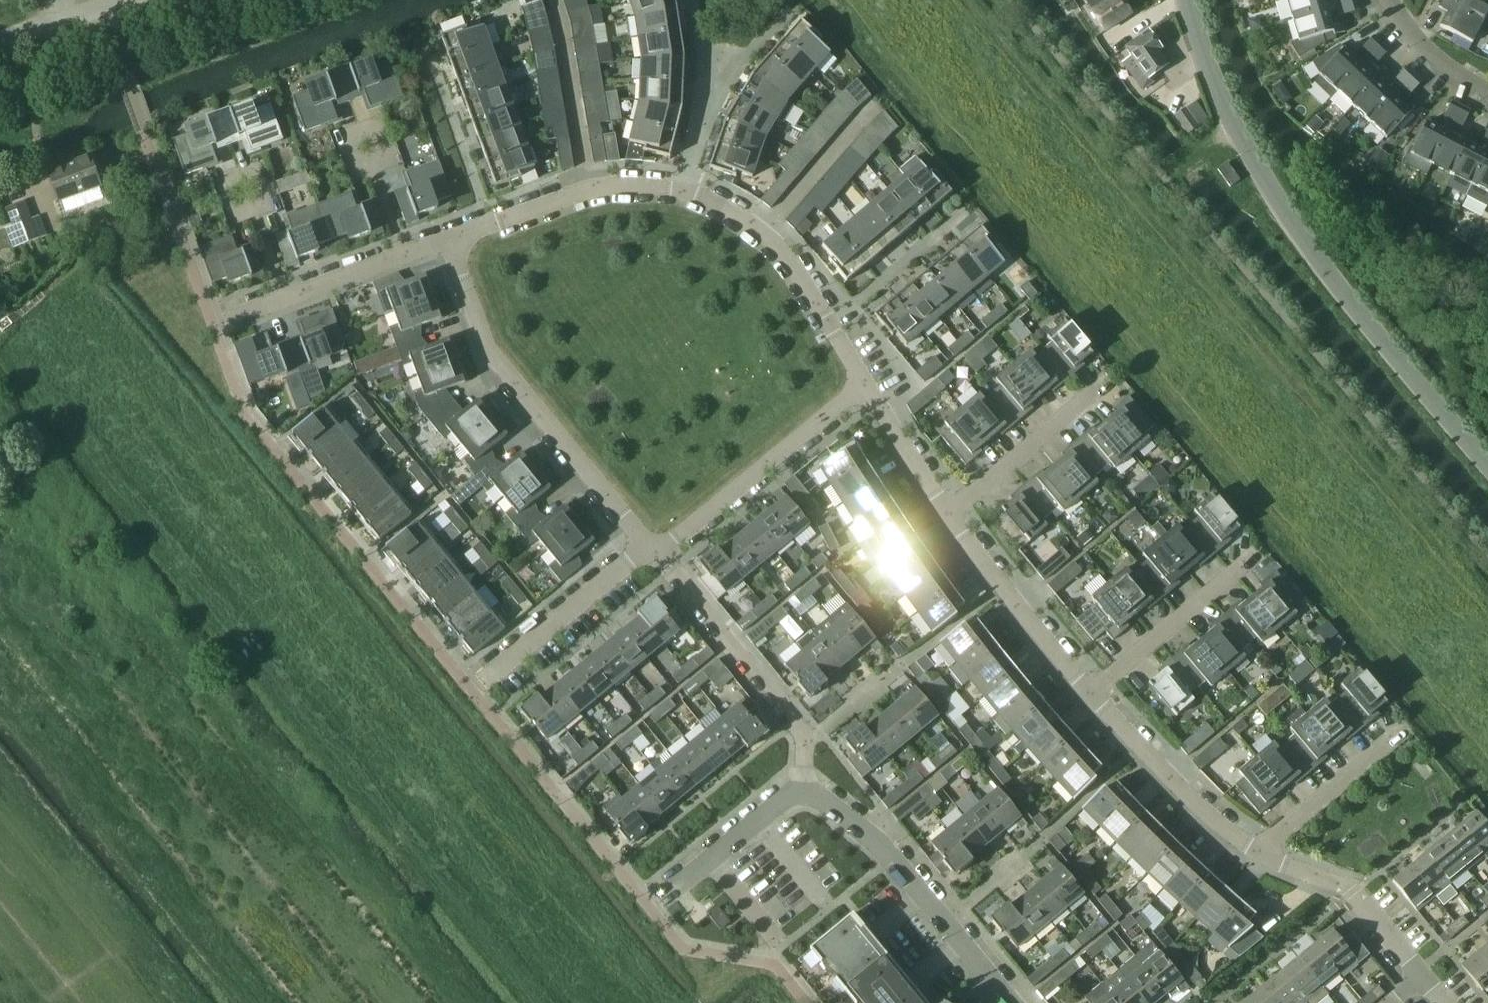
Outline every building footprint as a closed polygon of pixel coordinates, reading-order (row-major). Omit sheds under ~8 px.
[(675,0),(631,0),(637,16),(677,6),(675,0)] [(1132,14),(1122,0),(1084,0),(1086,3),(1092,12),(1092,13),(1105,32),(1132,14)] [(1325,0),(1287,0),(1293,20),(1328,9),(1329,13),(1338,10),(1337,6),(1356,1),(1356,0),(1335,0),(1336,2),(1326,5),(1325,0)] [(1452,4),(1444,0),(1443,0),(1439,7),(1448,12),(1440,27),(1454,34),(1461,38),(1472,43),(1473,44),(1483,24),(1450,8),(1452,4)] [(1452,4),(1450,8),(1483,24),(1487,14),(1487,3),(1481,0),(1454,0),(1452,4)] [(521,8),(524,16),(544,9),(541,1),(521,8)] [(1337,6),(1338,10),(1340,16),(1359,11),(1356,1),(1337,6)] [(677,6),(637,16),(640,38),(681,32),(677,6)] [(1328,9),(1293,20),(1299,40),(1291,45),(1300,58),(1325,43),(1323,35),(1334,32),(1335,35),(1345,32),(1343,24),(1333,27),(1329,13),(1328,9)] [(571,30),(593,27),(592,18),(570,22),(571,30)] [(1255,19),(1248,21),(1252,33),(1263,29),(1260,22),(1255,19)] [(801,21),(784,40),(815,68),(829,52),(817,42),(821,38),(801,21)] [(450,61),(489,47),(482,28),(469,32),(467,27),(441,37),(450,61)] [(594,35),(593,27),(571,30),(573,38),(594,35)] [(1153,83),(1150,79),(1169,66),(1159,53),(1163,50),(1158,43),(1158,40),(1155,35),(1152,34),(1150,31),(1125,48),(1131,57),(1123,63),(1142,91),(1153,83)] [(681,32),(640,38),(643,59),(685,57),(681,32)] [(1454,34),(1450,42),(1468,51),(1472,43),(1461,38),(1454,34)] [(1329,52),(1313,62),(1320,75),(1314,81),(1331,97),(1337,92),(1361,65),(1364,68),(1371,61),(1368,58),(1382,43),(1374,36),(1361,51),(1365,55),(1358,62),(1344,49),(1336,58),(1329,52)] [(784,40),(769,57),(800,84),(815,68),(784,40)] [(531,46),(533,55),(554,51),(553,43),(531,46)] [(1368,58),(1371,61),(1376,65),(1389,51),(1382,43),(1368,58)] [(496,68),(489,47),(450,61),(457,82),(496,68)] [(554,51),(533,55),(534,63),(556,59),(554,51)] [(576,61),(578,69),(599,65),(598,57),(576,61)] [(685,57),(643,59),(642,81),(684,83),(685,57)] [(769,57),(753,76),(786,100),(800,84),(769,57)] [(337,69),(349,102),(365,96),(370,109),(403,97),(390,61),(374,67),(372,62),(351,69),(349,64),(337,69)] [(1361,65),(1337,92),(1353,107),(1367,92),(1378,81),(1381,84),(1388,76),(1382,70),(1376,65),(1371,61),(1364,68),(1361,65)] [(599,65),(578,69),(579,77),(601,74),(599,65)] [(504,88),(496,68),(457,82),(465,102),(504,88)] [(1367,92),(1353,107),(1370,123),(1394,97),(1397,99),(1404,92),(1401,89),(1415,75),(1407,68),(1394,82),(1388,76),(1381,84),(1378,81),(1367,92)] [(333,108),(349,102),(337,69),(325,73),(327,78),(306,85),(308,91),(292,97),(305,133),(338,121),(333,108)] [(1401,89),(1404,92),(1409,96),(1422,82),(1415,75),(1401,89)] [(794,106),(786,100),(753,76),(739,98),(775,119),(784,124),(794,106)] [(857,80),(850,85),(864,102),(871,97),(862,86),(857,80)] [(684,83),(642,81),(641,102),(682,108),(684,83)] [(869,81),(862,86),(871,97),(878,91),(869,81)] [(1281,82),(1271,89),(1277,97),(1286,90),(1281,82)] [(539,89),(540,98),(561,94),(560,86),(539,89)] [(472,122),(511,108),(504,88),(465,102),(472,122)] [(561,94),(540,98),(541,106),(563,102),(561,94)] [(584,108),(606,104),(604,96),(583,99),(584,108)] [(1394,97),(1370,123),(1387,139),(1411,113),(1414,116),(1421,108),(1415,102),(1408,109),(1397,99),(1394,97)] [(739,98),(726,120),(764,137),(775,119),(739,98)] [(835,100),(829,107),(846,121),(851,115),(835,100)] [(1426,176),(1432,165),(1448,133),(1452,135),(1456,126),(1452,124),(1462,106),(1452,101),(1443,119),(1449,121),(1444,130),(1428,122),(1405,165),(1426,176)] [(682,108),(641,102),(636,123),(676,133),(682,108)] [(607,112),(606,104),(584,108),(585,116),(607,112)] [(217,112),(229,146),(246,140),(250,153),(283,141),(270,105),(254,111),(252,105),(231,113),(230,108),(217,112)] [(1452,124),(1456,126),(1462,128),(1471,111),(1462,106),(1452,124)] [(846,121),(829,107),(824,113),(841,127),(846,121)] [(480,143),(518,128),(511,108),(472,122),(480,143)] [(213,151),(229,146),(217,112),(205,117),(207,122),(186,129),(189,135),(172,141),(185,176),(218,164),(213,151)] [(884,112),(877,118),(891,134),(898,129),(884,112)] [(1186,135),(1196,127),(1187,114),(1176,122),(1186,135)] [(1318,117),(1309,128),(1317,135),(1326,124),(1318,117)] [(726,120),(718,144),(757,158),(764,137),(726,120)] [(670,158),(676,133),(636,123),(631,143),(645,147),(643,152),(670,158)] [(1338,125),(1333,131),(1340,136),(1345,130),(1338,125)] [(526,149),(518,128),(480,143),(487,163),(526,149)] [(569,138),(567,129),(546,133),(547,141),(569,138)] [(809,130),(804,136),(821,151),(826,144),(809,130)] [(1464,141),(1452,135),(1448,133),(1432,165),(1452,175),(1468,143),(1472,145),(1477,136),(1469,132),(1464,141)] [(407,136),(396,139),(400,150),(406,148),(409,142),(407,136)] [(821,151),(804,136),(799,142),(815,157),(821,151)] [(602,138),(589,140),(593,164),(606,162),(602,138)] [(848,149),(865,163),(870,157),(854,143),(848,149)] [(1472,145),(1468,143),(1452,175),(1446,186),(1467,196),(1487,155),(1487,145),(1484,151),(1472,145)] [(557,146),(562,172),(574,168),(570,144),(557,146)] [(750,177),(757,158),(718,144),(710,169),(735,177),(736,173),(750,177)] [(1378,148),(1373,154),(1386,163),(1390,156),(1378,148)] [(538,181),(526,149),(487,163),(496,187),(521,178),(523,186),(538,181)] [(860,170),(865,163),(848,149),(843,155),(860,170)] [(1467,196),(1487,207),(1487,206),(1487,155),(1467,196)] [(59,201),(100,186),(90,157),(48,173),(59,201)] [(899,171),(906,179),(932,210),(952,193),(935,173),(931,176),(915,157),(899,171)] [(784,160),(778,166),(795,180),(800,174),(784,160)] [(394,192),(406,226),(419,221),(417,216),(437,209),(435,203),(452,197),(439,162),(406,173),(410,186),(394,192)] [(1240,181),(1227,164),(1218,171),(1230,188),(1240,181)] [(820,182),(836,197),(842,190),(825,176),(820,182)] [(280,195),(290,191),(286,179),(276,183),(280,195)] [(889,193),(916,224),(932,210),(906,179),(889,193)] [(777,182),(760,201),(770,209),(786,190),(777,182)] [(831,203),(836,197),(820,182),(815,188),(831,203)] [(351,193),(319,205),(332,241),(347,235),(349,241),(370,233),(372,238),(384,234),(372,200),(355,206),(351,193)] [(916,224),(889,193),(873,206),(899,238),(916,224)] [(7,212),(13,227),(4,231),(12,250),(51,233),(42,214),(33,218),(27,203),(7,212)] [(802,203),(786,222),(795,231),(811,212),(802,203)] [(332,241),(319,205),(286,217),(291,230),(275,236),(287,269),(299,265),(298,260),(318,252),(316,246),(332,241)] [(899,238),(873,206),(856,220),(883,252),(899,238)] [(187,216),(192,230),(203,226),(198,212),(187,216)] [(883,252),(856,220),(840,234),(866,266),(883,252)] [(961,244),(987,275),(1003,262),(994,251),(998,247),(981,227),(961,244)] [(846,282),(866,266),(840,234),(824,248),(833,259),(829,262),(846,282)] [(252,282),(265,277),(253,244),(236,249),(232,237),(199,249),(212,284),(228,278),(230,284),(250,277),(252,282)] [(987,275),(961,244),(944,258),(971,289),(987,275)] [(971,289),(944,258),(928,271),(954,303),(971,289)] [(954,303),(928,271),(911,285),(938,317),(954,303)] [(389,299),(393,312),(433,298),(426,276),(399,286),(395,275),(373,283),(380,302),(389,299)] [(1038,295),(1027,283),(1019,289),(1030,302),(1038,295)] [(938,317),(911,285),(894,299),(921,331),(938,317)] [(389,329),(396,348),(419,339),(415,329),(441,319),(433,298),(393,312),(398,325),(389,329)] [(905,344),(921,331),(894,299),(875,316),(892,336),(895,333),(905,344)] [(1001,305),(991,313),(997,321),(1007,312),(1001,305)] [(304,335),(288,341),(300,375),(312,370),(310,365),(330,358),(328,352),(345,346),(332,311),(299,323),(304,335)] [(997,321),(991,313),(980,322),(987,330),(997,321)] [(1044,350),(1069,379),(1085,366),(1082,363),(1092,354),(1065,322),(1047,337),(1052,343),(1044,350)] [(968,332),(958,341),(964,349),(974,340),(968,332)] [(300,375),(288,341),(271,347),(267,334),(234,346),(247,382),(263,376),(265,381),(286,374),(287,379),(300,375)] [(419,339),(396,348),(403,367),(412,363),(417,377),(457,362),(449,340),(422,350),(419,339)] [(964,349),(958,341),(947,350),(954,357),(964,349)] [(973,350),(963,357),(977,373),(986,366),(982,361),(973,350)] [(1053,393),(1069,379),(1044,350),(1036,357),(1031,351),(1013,365),(1040,398),(1050,389),(1053,393)] [(934,357),(915,373),(924,383),(942,367),(934,357)] [(365,360),(353,364),(358,377),(370,373),(365,360)] [(457,362),(417,377),(421,390),(413,393),(418,409),(425,418),(443,407),(438,393),(464,383),(457,362)] [(992,393),(1018,423),(1033,409),(1031,406),(1040,398),(1013,365),(996,380),(1001,386),(992,393)] [(947,371),(937,379),(944,387),(954,379),(947,371)] [(937,379),(918,395),(926,405),(946,389),(944,387),(937,379)] [(351,386),(343,392),(347,397),(355,390),(351,386)] [(358,410),(366,404),(358,393),(350,400),(358,410)] [(1002,436),(1018,423),(992,393),(984,400),(979,394),(962,409),(989,441),(999,432),(1002,436)] [(1115,414),(1105,423),(1133,455),(1150,440),(1145,434),(1154,427),(1129,397),(1112,411),(1115,414)] [(451,434),(460,445),(493,418),(478,400),(457,418),(446,406),(443,407),(425,418),(444,440),(451,434)] [(375,414),(366,404),(358,410),(359,411),(367,421),(375,414)] [(292,434),(307,452),(338,427),(323,409),(292,434)] [(989,441),(962,409),(944,423),(949,429),(941,437),(966,466),(982,453),(979,449),(989,441)] [(493,418),(460,445),(469,456),(461,462),(474,477),(493,462),(486,453),(507,436),(493,418)] [(1133,455),(1105,423),(1096,431),(1093,427),(1077,441),(1102,470),(1110,464),(1115,470),(1133,455)] [(413,438),(413,431),(408,425),(399,433),(407,443),(413,438)] [(321,470),(353,444),(338,427),(307,452),(321,470)] [(387,446),(395,439),(387,429),(379,435),(387,446)] [(404,449),(395,439),(387,446),(396,456),(404,449)] [(821,467),(832,485),(867,463),(853,441),(831,455),(833,459),(821,467)] [(1094,477),(1102,470),(1077,441),(1061,454),(1064,458),(1054,466),(1081,498),(1099,483),(1094,477)] [(336,488),(367,462),(353,444),(321,470),(336,488)] [(500,471),(493,462),(474,477),(487,493),(494,487),(503,498),(536,471),(522,453),(500,471)] [(350,505),(382,480),(367,462),(336,488),(350,505)] [(832,485),(844,503),(879,481),(867,463),(832,485)] [(416,481),(424,475),(416,464),(408,470),(416,481)] [(1149,474),(1150,476),(1159,487),(1164,482),(1170,478),(1171,477),(1160,464),(1149,474)] [(1025,484),(1050,514),(1059,507),(1064,513),(1081,498),(1054,466),(1044,474),(1041,471),(1025,484)] [(536,471),(503,498),(512,509),(505,515),(518,530),(536,515),(529,506),(551,489),(536,471)] [(432,485),(424,475),(416,481),(425,491),(432,485)] [(1159,487),(1150,476),(1133,490),(1142,501),(1159,487)] [(476,492),(482,487),(474,477),(468,482),(476,492)] [(801,506),(809,499),(811,498),(794,477),(784,485),(801,506)] [(1174,482),(1170,478),(1164,482),(1159,487),(1168,497),(1174,492),(1169,487),(1174,482)] [(382,480),(350,505),(365,523),(396,497),(382,480)] [(844,503),(856,522),(890,499),(879,481),(844,503)] [(1042,521),(1050,514),(1025,484),(1009,497),(1012,501),(1002,510),(1029,542),(1047,527),(1042,521)] [(769,512),(792,539),(809,525),(780,489),(779,490),(780,491),(775,495),(780,502),(769,512)] [(1199,517),(1191,524),(1216,554),(1232,541),(1229,537),(1239,528),(1212,496),(1194,511),(1199,517)] [(396,497),(365,523),(380,541),(411,516),(396,497)] [(818,510),(809,499),(801,506),(810,516),(818,510)] [(902,517),(890,499),(856,522),(868,540),(902,517)] [(536,515),(518,530),(530,546),(538,540),(546,551),(580,524),(565,506),(543,524),(536,515)] [(452,525),(459,518),(451,508),(443,514),(452,525)] [(1110,525),(1117,518),(1111,511),(1103,517),(1110,525)] [(1136,511),(1129,516),(1139,528),(1145,523),(1136,511)] [(753,525),(775,553),(792,539),(769,512),(753,525)] [(914,535),(902,517),(868,540),(880,558),(914,535)] [(468,529),(459,518),(452,525),(460,535),(468,529)] [(386,548),(400,566),(432,541),(417,523),(386,548)] [(580,524),(546,551),(555,562),(548,568),(561,583),(580,568),(572,559),(594,541),(580,524)] [(824,541),(833,536),(827,524),(818,529),(824,541)] [(1216,554),(1191,524),(1183,531),(1178,525),(1160,540),(1187,572),(1197,564),(1200,567),(1216,554)] [(736,539),(759,567),(775,553),(753,525),(736,539)] [(1078,539),(1085,546),(1094,538),(1087,531),(1078,539)] [(927,553),(914,535),(880,558),(893,576),(927,553)] [(839,548),(833,536),(824,541),(830,553),(839,548)] [(759,567),(736,539),(720,552),(719,553),(742,580),(759,567)] [(1148,561),(1139,568),(1164,597),(1180,584),(1177,580),(1187,572),(1160,540),(1143,555),(1148,561)] [(415,584),(446,558),(432,541),(400,566),(415,584)] [(481,560),(488,553),(480,543),(472,550),(481,560)] [(719,553),(720,552),(717,549),(698,564),(710,578),(712,577),(726,594),(742,580),(719,553)] [(1062,549),(1050,559),(1058,568),(1070,558),(1062,549)] [(472,550),(463,557),(472,567),(481,560),(472,550)] [(497,564),(488,553),(481,560),(489,570),(497,564)] [(939,571),(927,553),(893,576),(906,595),(939,571)] [(811,562),(818,570),(828,562),(822,554),(811,562)] [(429,602),(461,576),(446,558),(415,584),(429,602)] [(1074,563),(1062,573),(1070,582),(1082,572),(1074,563)] [(805,568),(794,576),(801,584),(811,576),(805,568)] [(1164,597),(1139,568),(1131,574),(1126,568),(1109,583),(1136,615),(1146,607),(1149,611),(1164,597)] [(840,587),(848,581),(839,571),(832,577),(840,587)] [(952,588),(939,571),(906,595),(919,612),(952,588)] [(1262,589),(1252,597),(1280,629),(1297,614),(1292,608),(1301,601),(1276,571),(1259,585),(1262,589)] [(444,619),(475,594),(461,576),(429,602),(444,619)] [(801,584),(794,576),(784,585),(791,593),(801,584)] [(510,595),(517,589),(509,578),(501,585),(510,595)] [(815,580),(805,589),(811,597),(821,588),(815,580)] [(856,591),(848,581),(840,587),(849,598),(856,591)] [(1136,615),(1109,583),(1091,598),(1096,604),(1076,621),(1093,642),(1105,632),(1112,641),(1129,627),(1126,624),(1136,615)] [(964,604),(952,588),(919,612),(934,633),(957,616),(954,612),(964,604)] [(526,599),(517,589),(510,595),(518,606),(526,599)] [(811,597),(805,589),(794,597),(801,605),(811,597)] [(752,592),(746,597),(753,605),(759,601),(752,592)] [(475,594),(444,619),(458,637),(490,612),(475,594)] [(762,603),(769,610),(778,603),(771,595),(762,603)] [(1280,629),(1252,597),(1242,605),(1240,602),(1224,615),(1249,645),(1257,638),(1262,644),(1280,629)] [(637,615),(640,618),(640,617),(663,645),(680,632),(665,614),(667,613),(656,599),(637,615)] [(757,620),(769,610),(762,603),(751,612),(757,620)] [(846,604),(829,618),(858,654),(869,645),(875,651),(881,646),(846,604)] [(869,622),(876,616),(868,605),(860,612),(869,622)] [(782,608),(772,615),(779,623),(788,615),(782,608)] [(490,612),(458,637),(473,655),(505,630),(490,612)] [(772,615),(746,637),(752,645),(779,623),(772,615)] [(1249,645),(1224,615),(1208,628),(1211,632),(1201,640),(1228,672),(1246,658),(1241,652),(1249,645)] [(885,626),(876,616),(869,622),(877,632),(885,626)] [(640,617),(640,618),(624,631),(646,659),(663,645),(640,617)] [(829,618),(812,632),(841,667),(858,654),(829,618)] [(941,642),(957,663),(990,637),(977,621),(967,629),(964,625),(941,642)] [(646,659),(624,631),(607,645),(630,672),(646,659)] [(795,645),(802,653),(824,681),(825,681),(841,667),(812,632),(795,645)] [(957,663),(971,680),(1003,654),(990,637),(957,663)] [(1228,672),(1201,640),(1191,649),(1188,645),(1172,658),(1197,688),(1206,681),(1211,687),(1222,678),(1228,672)] [(898,642),(890,648),(899,659),(907,653),(898,642)] [(630,672),(607,645),(590,658),(613,686),(630,672)] [(1298,651),(1306,660),(1313,654),(1306,645),(1298,651)] [(708,647),(681,669),(687,677),(714,655),(708,647)] [(828,684),(825,681),(824,681),(802,653),(785,667),(799,684),(797,685),(809,699),(828,684)] [(971,680),(985,697),(1017,671),(1003,654),(971,680)] [(1309,660),(1316,669),(1324,662),(1317,654),(1309,660)] [(613,686),(590,658),(573,672),(596,700),(613,686)] [(1197,688),(1172,658),(1156,672),(1159,675),(1149,684),(1176,716),(1194,701),(1189,695),(1197,688)] [(691,682),(698,689),(725,667),(718,659),(691,682)] [(1268,668),(1275,676),(1282,671),(1275,662),(1268,668)] [(1307,662),(1299,668),(1306,677),(1314,671),(1307,662)] [(915,663),(907,669),(917,680),(924,674),(915,663)] [(687,677),(681,669),(672,677),(678,685),(687,677)] [(1346,692),(1338,698),(1363,728),(1379,715),(1376,711),(1387,703),(1359,670),(1341,686),(1346,692)] [(999,714),(1031,688),(1017,671),(985,697),(999,714)] [(596,700),(573,672),(557,686),(580,713),(596,700)] [(1228,672),(1222,678),(1226,682),(1232,677),(1228,672)] [(909,694),(898,703),(921,731),(938,717),(909,680),(908,681),(909,682),(903,687),(909,694)] [(689,697),(698,689),(691,682),(682,689),(689,697)] [(1258,692),(1250,683),(1243,689),(1251,698),(1258,692)] [(540,699),(563,727),(580,713),(557,686),(540,699)] [(649,696),(655,703),(666,695),(659,687),(649,696)] [(1013,731),(1045,704),(1031,688),(999,714),(1013,731)] [(938,707),(946,700),(937,690),(930,696),(938,707)] [(643,691),(634,698),(639,704),(648,697),(643,691)] [(540,699),(538,696),(519,711),(530,725),(532,723),(546,741),(563,727),(540,699)] [(645,712),(655,703),(649,696),(648,697),(639,704),(645,712)] [(1277,707),(1269,697),(1259,706),(1267,716),(1277,707)] [(1363,728),(1338,698),(1330,705),(1325,699),(1307,714),(1334,746),(1344,738),(1347,742),(1363,728)] [(659,708),(666,716),(676,707),(669,700),(659,708)] [(954,711),(946,700),(938,707),(947,717),(954,711)] [(921,731),(898,703),(881,717),(904,744),(921,731)] [(1028,748),(1059,720),(1045,704),(1013,731),(1022,741),(1013,749),(1018,755),(1027,747),(1028,748)] [(746,746),(745,746),(747,749),(766,734),(755,720),(753,722),(739,705),(723,718),(746,746)] [(655,724),(666,716),(659,708),(649,717),(655,724)] [(1334,746),(1307,714),(1290,729),(1295,735),(1287,742),(1312,772),(1328,758),(1325,755),(1334,746)] [(616,723),(622,731),(632,722),(626,715),(616,723)] [(904,744),(881,717),(865,730),(887,758),(904,744)] [(706,732),(729,760),(745,746),(746,746),(723,718),(706,732)] [(1249,726),(1243,719),(1234,727),(1240,734),(1249,726)] [(1043,764),(1073,736),(1059,720),(1028,748),(1043,764)] [(612,739),(622,731),(616,723),(605,732),(612,739)] [(1207,724),(1195,734),(1203,744),(1215,733),(1207,724)] [(967,741),(974,735),(966,725),(958,731),(967,741)] [(626,736),(632,743),(642,735),(636,727),(626,736)] [(865,730),(863,727),(844,742),(855,756),(848,762),(862,779),(871,771),(887,758),(865,730)] [(729,760),(706,732),(689,745),(712,773),(729,760)] [(983,745),(974,735),(967,741),(975,752),(983,745)] [(622,752),(632,743),(626,736),(615,744),(622,752)] [(1057,780),(1088,752),(1073,736),(1043,764),(1057,780)] [(586,739),(578,745),(582,750),(583,750),(590,744),(586,739)] [(1219,739),(1207,749),(1215,759),(1227,748),(1219,739)] [(590,744),(583,750),(590,757),(599,750),(592,742),(590,744)] [(1274,743),(1256,757),(1283,790),(1293,781),(1296,785),(1312,772),(1287,742),(1279,749),(1274,743)] [(572,759),(582,751),(576,743),(565,751),(572,759)] [(712,773),(689,745),(673,759),(695,787),(712,773)] [(950,745),(940,754),(946,762),(957,753),(950,745)] [(609,749),(603,754),(609,762),(615,769),(621,763),(609,749)] [(590,757),(583,750),(582,750),(582,751),(572,759),(578,767),(590,757)] [(1102,767),(1088,752),(1057,780),(1075,800),(1096,780),(1092,776),(1102,767)] [(594,762),(600,770),(607,778),(616,771),(615,769),(609,762),(603,754),(594,762)] [(946,762),(940,754),(930,762),(936,770),(946,762)] [(1283,790),(1256,757),(1238,772),(1243,778),(1235,786),(1260,815),(1276,802),(1273,798),(1283,790)] [(960,758),(950,766),(956,774),(967,766),(960,758)] [(695,787),(673,759),(662,767),(656,760),(650,765),(656,773),(679,801),(695,787)] [(995,776),(1003,770),(994,759),(986,766),(995,776)] [(588,779),(600,770),(594,762),(582,772),(588,779)] [(956,774),(950,766),(940,775),(946,782),(947,782),(954,776),(956,774)] [(1011,780),(1003,770),(995,776),(1003,786),(1011,780)] [(639,786),(662,814),(679,801),(656,773),(639,786)] [(917,773),(906,782),(912,789),(923,780),(917,773)] [(912,789),(906,782),(895,791),(901,798),(912,789)] [(1083,808),(1101,827),(1131,798),(1117,783),(1108,792),(1104,788),(1083,808)] [(916,794),(922,802),(933,793),(927,785),(916,794)] [(662,814),(639,786),(623,800),(645,828),(646,827),(662,814)] [(998,789),(981,803),(1003,831),(1014,822),(1020,830),(1026,825),(1027,826),(1028,826),(998,789)] [(1022,793),(1014,800),(1023,811),(1031,804),(1022,793)] [(898,822),(922,802),(916,794),(891,814),(898,822)] [(648,830),(646,827),(645,828),(623,800),(619,795),(602,809),(620,831),(618,832),(630,846),(648,830)] [(887,797),(881,802),(887,810),(893,805),(887,797)] [(1117,842),(1146,813),(1131,798),(1101,827),(1117,842)] [(1003,831),(981,803),(964,817),(987,845),(1003,831)] [(1132,858),(1161,828),(1146,813),(1117,842),(1132,858)] [(1484,856),(1487,861),(1487,826),(1477,813),(1460,827),(1484,856)] [(1039,814),(1031,821),(1041,832),(1048,825),(1039,814)] [(987,845),(964,817),(947,831),(970,859),(971,858),(987,845)] [(1460,827),(1443,840),(1467,870),(1484,856),(1460,827)] [(1148,873),(1177,844),(1161,828),(1132,858),(1148,873)] [(931,844),(939,854),(929,862),(941,875),(948,869),(954,877),(973,861),(971,858),(970,859),(947,831),(931,844)] [(1049,842),(1058,853),(1066,847),(1056,835),(1049,842)] [(1451,884),(1467,870),(1443,840),(1426,854),(1451,884)] [(1164,888),(1193,858),(1177,844),(1148,873),(1164,888)] [(1426,854),(1410,868),(1434,898),(1451,884),(1426,854)] [(1085,856),(1078,862),(1086,871),(1093,866),(1085,856)] [(1044,880),(1066,908),(1084,894),(1054,858),(1053,859),(1054,860),(1048,864),(1054,872),(1044,880)] [(1180,904),(1208,873),(1193,858),(1164,888),(1180,904)] [(1079,879),(1087,872),(1086,871),(1078,862),(1071,868),(1079,879)] [(1434,898),(1410,868),(1392,882),(1417,912),(1434,898)] [(1095,883),(1087,872),(1079,879),(1087,889),(1095,883)] [(1197,918),(1224,888),(1208,873),(1180,904),(1197,918)] [(1044,880),(1027,894),(1050,922),(1066,908),(1044,880)] [(1213,933),(1240,902),(1224,888),(1197,918),(1213,933)] [(1027,894),(1011,907),(1010,908),(1033,936),(1050,922),(1027,894)] [(1098,901),(1106,912),(1114,905),(1105,895),(1098,901)] [(1240,902),(1213,933),(1240,956),(1263,938),(1253,929),(1252,928),(1248,925),(1256,915),(1240,902)] [(1010,908),(1011,907),(1008,904),(989,920),(1001,933),(1003,932),(1017,949),(1033,936),(1010,908)] [(1114,905),(1106,912),(1115,922),(1122,916),(1114,905)] [(1150,906),(1141,914),(1142,915),(1151,926),(1149,928),(1153,932),(1165,920),(1150,906)] [(718,908),(708,916),(721,930),(730,923),(718,908)] [(853,915),(810,950),(854,1002),(925,1002),(853,915)] [(1134,921),(1136,924),(1143,932),(1149,928),(1151,926),(1142,915),(1134,921)] [(1125,933),(1136,924),(1134,921),(1130,916),(1119,925),(1125,933)] [(1462,916),(1454,923),(1461,930),(1468,924),(1462,916)] [(1085,931),(1092,939),(1102,931),(1096,923),(1085,931)] [(1461,930),(1454,923),(1447,929),(1453,936),(1461,930)] [(1081,948),(1092,939),(1085,931),(1075,940),(1081,948)] [(1352,933),(1341,942),(1332,931),(1315,945),(1340,975),(1356,961),(1358,964),(1369,955),(1352,933)] [(1157,940),(1166,950),(1174,944),(1165,934),(1157,940)] [(1106,935),(1096,944),(1102,951),(1112,943),(1106,935)] [(1134,957),(1166,995),(1176,986),(1182,993),(1188,989),(1189,990),(1190,989),(1152,943),(1134,957)] [(1102,951),(1096,944),(1085,952),(1092,960),(1102,951)] [(1174,944),(1166,950),(1174,961),(1182,954),(1174,944)] [(1478,952),(1487,964),(1487,944),(1478,952)] [(1299,959),(1323,988),(1340,975),(1315,945),(1299,959)] [(1062,950),(1051,959),(1058,967),(1069,958),(1062,950)] [(1487,987),(1487,964),(1478,952),(1461,966),(1482,992),(1487,987)] [(1134,957),(1118,971),(1126,981),(1144,1002),(1156,1002),(1166,995),(1134,957)] [(1058,967),(1051,959),(1040,968),(1047,976),(1058,967)] [(1323,988),(1299,959),(1282,972),(1306,1002),(1307,1002),(1320,1002),(1329,996),(1323,988)] [(1188,962),(1180,968),(1194,984),(1201,978),(1188,962)] [(1073,963),(1062,971),(1068,979),(1079,970),(1073,963)] [(1068,979),(1062,971),(1051,981),(1057,988),(1068,979)] [(1126,981),(1118,971),(1101,984),(1116,1002),(1144,1002),(1126,981)] [(1279,1002),(1305,1002),(1306,1002),(1282,972),(1265,986),(1279,1002)] [(1088,1002),(1116,1002),(1101,984),(1084,998),(1088,1002)] [(1265,986),(1248,1000),(1251,1002),(1279,1002),(1265,986)] [(1370,993),(1377,1001),(1384,994),(1378,986),(1370,993)]
